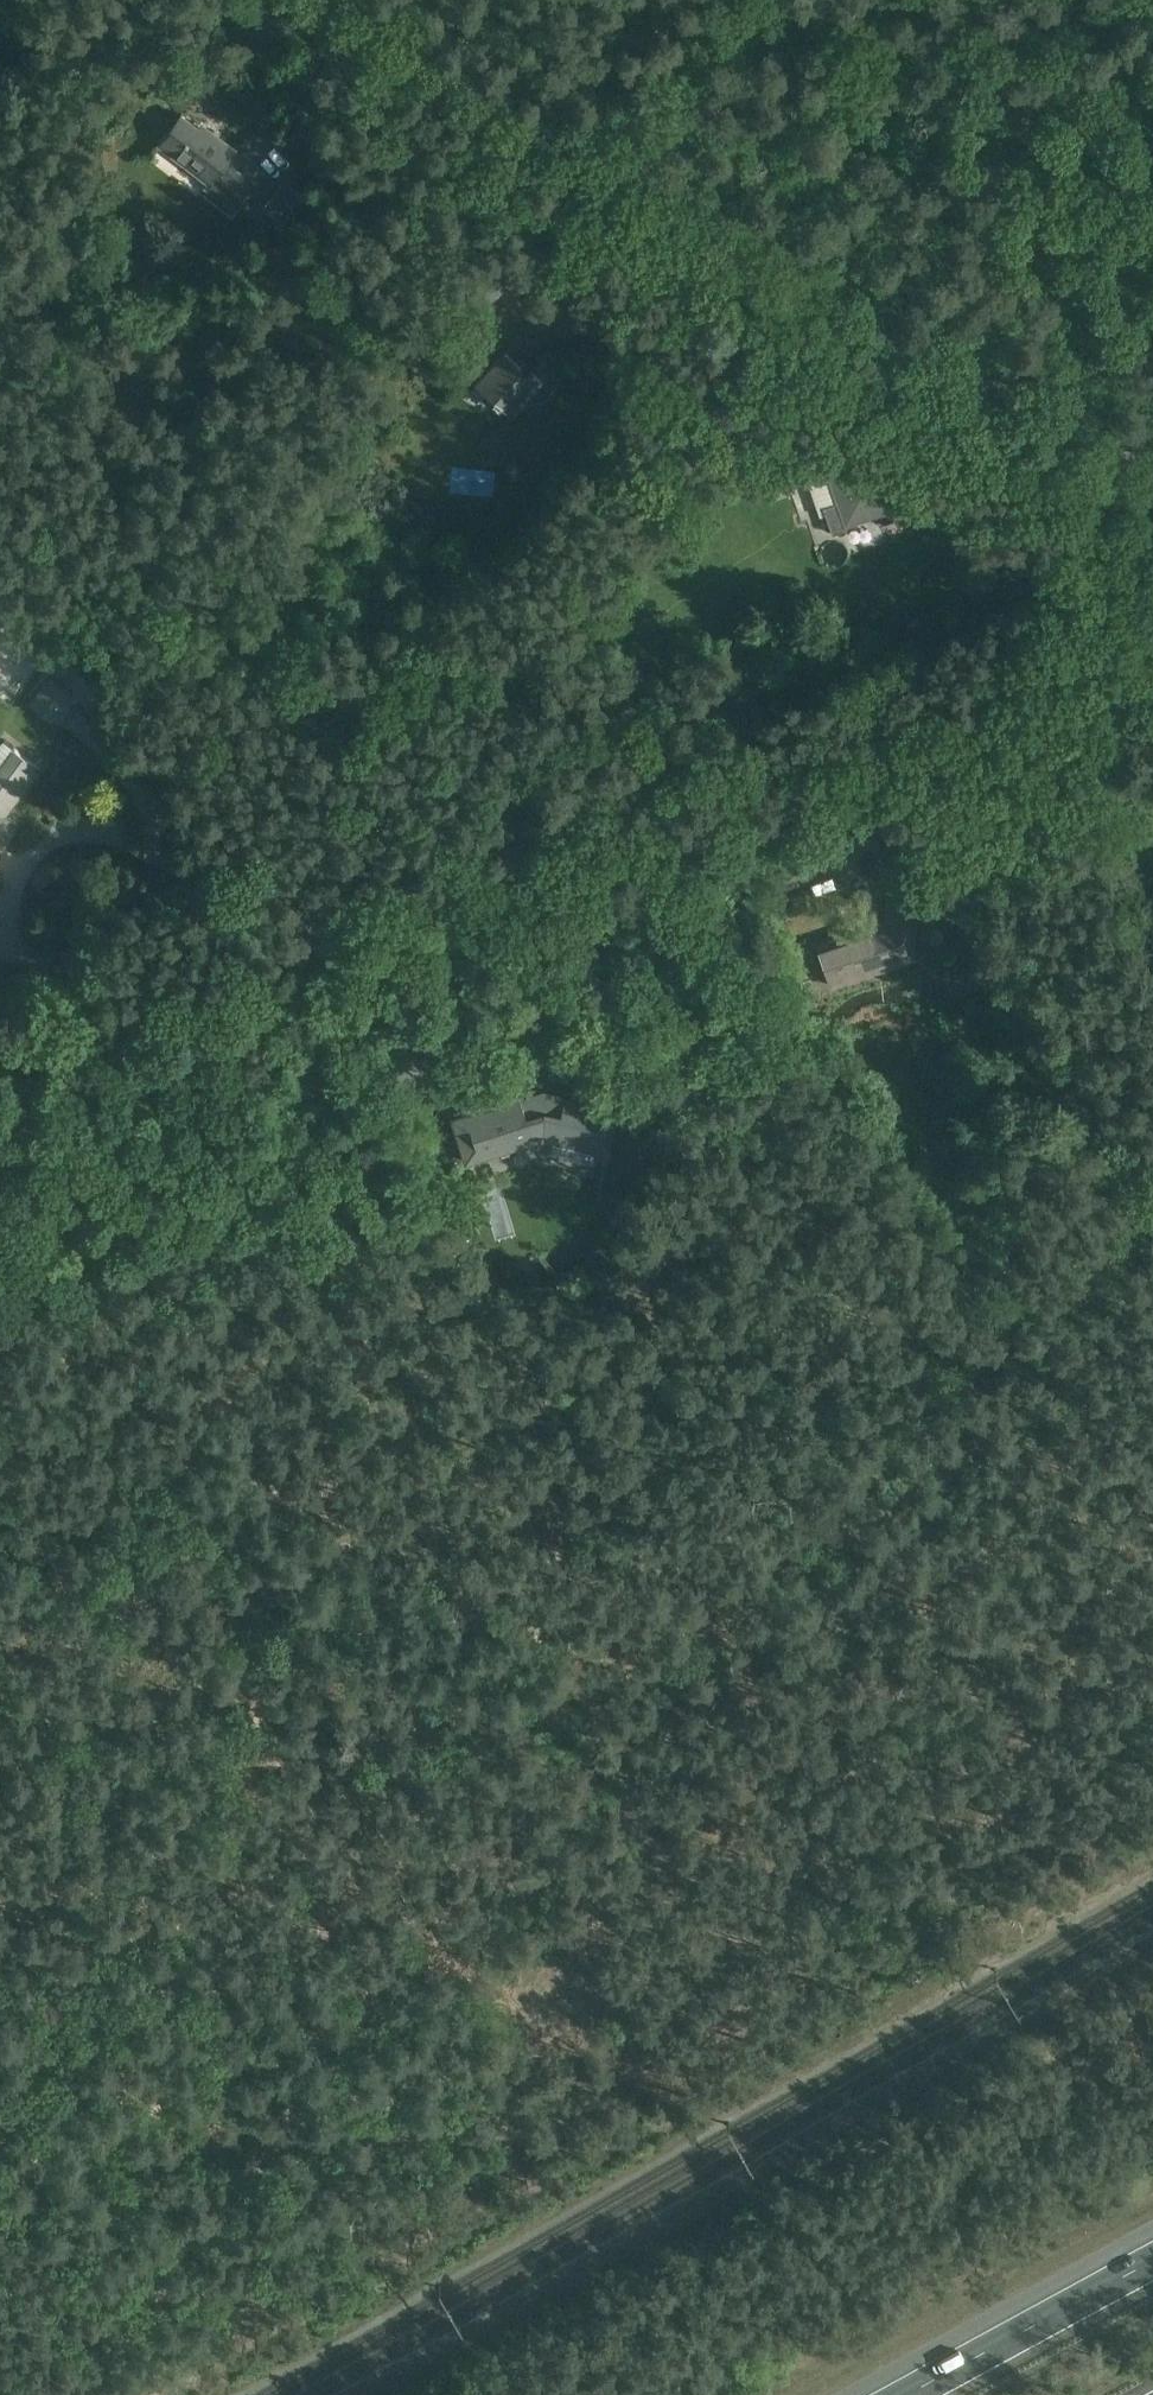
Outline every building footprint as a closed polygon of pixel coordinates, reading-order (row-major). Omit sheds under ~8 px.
[(182,114),(160,142),(210,181),(206,186),(222,198),(241,172),(226,160),(235,149),(211,131),(208,134),(182,114)] [(486,308),(511,279),(482,253),(456,281),(486,308)] [(560,379),(572,365),(552,348),(531,373),(506,351),(477,385),(511,414),(520,403),(539,419),(567,385),(560,379)] [(807,442),(767,456),(779,492),(820,478),(807,442)] [(899,500),(893,501),(880,462),(846,473),(845,468),(828,474),(839,504),(825,509),(835,535),(849,530),(848,528),(878,517),(881,526),(905,518),(899,500)] [(53,720),(73,692),(49,675),(29,703),(53,720)] [(19,824),(6,814),(37,771),(40,768),(16,749),(13,753),(0,770),(0,849),(19,824)] [(869,927),(819,944),(833,986),(875,971),(872,960),(885,955),(913,958),(921,887),(891,884),(887,926),(870,931),(869,927)] [(542,1092),(453,1119),(466,1161),(544,1137),(606,1153),(616,1110),(542,1092)]
